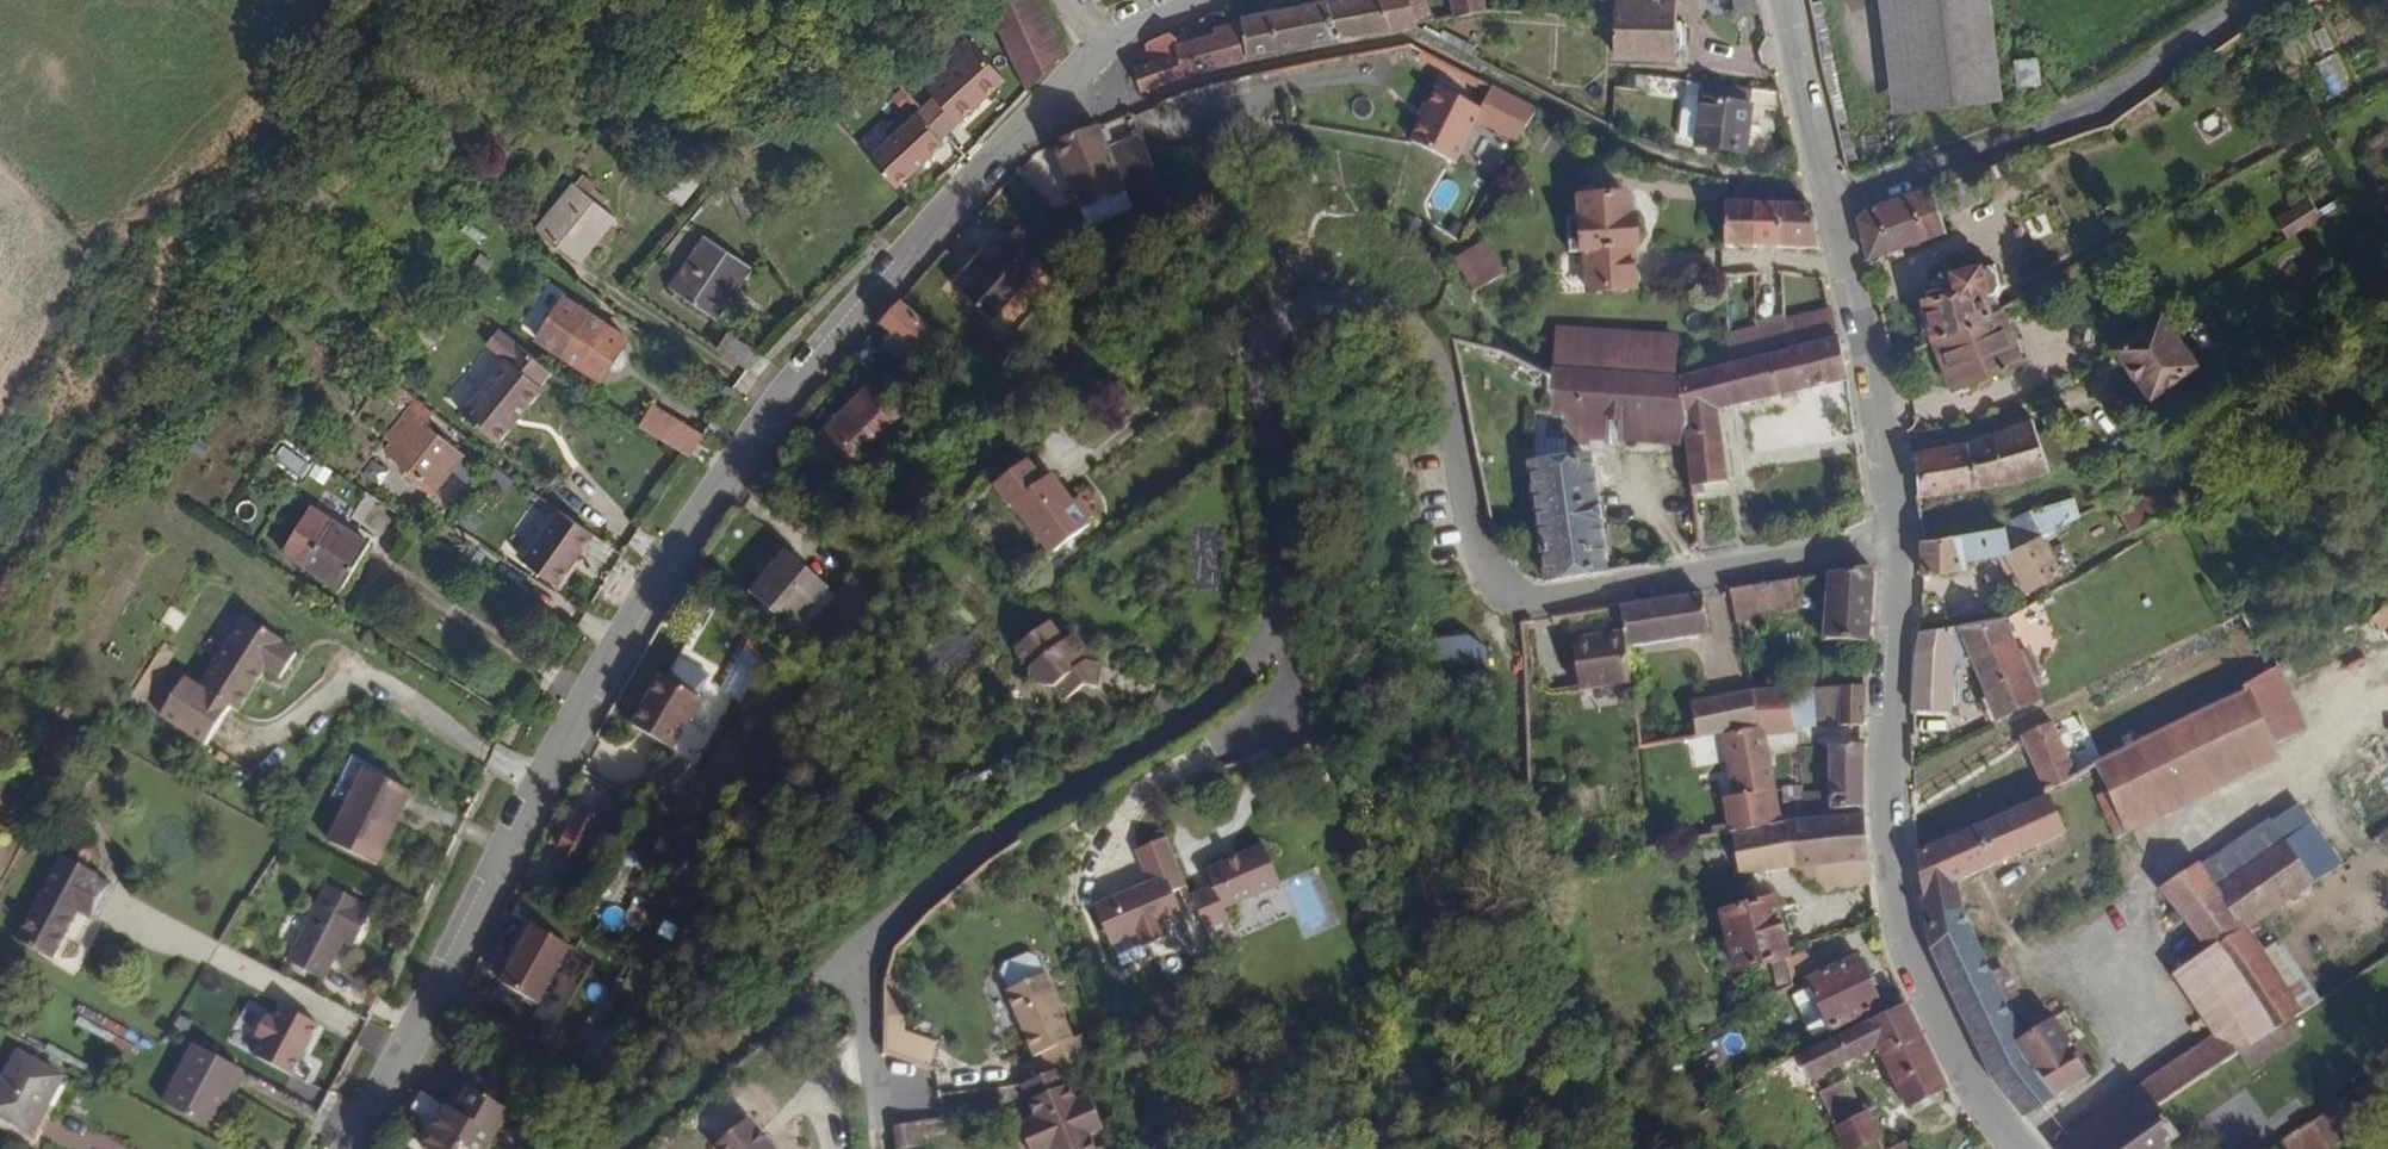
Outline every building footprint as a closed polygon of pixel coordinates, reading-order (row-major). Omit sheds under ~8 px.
[(1039,0),(1021,0),(1002,11),(1026,59),(1058,40),(1039,0)] [(1323,0),(1295,0),(1298,8),(1239,22),(1241,29),(1248,61),(1336,42),(1324,3),(1323,0)] [(1406,0),(1338,0),(1324,3),(1336,42),(1414,25),(1406,0)] [(1427,0),(1406,0),(1414,25),(1434,20),(1427,0)] [(1485,0),(1451,0),(1454,16),(1487,9),(1485,0)] [(1675,0),(1614,0),(1614,28),(1613,62),(1675,62),(1675,0)] [(1998,70),(1990,0),(1878,0),(1891,113),(2002,100),(1998,70)] [(1026,59),(1002,11),(993,16),(1016,64),(1026,59)] [(1248,61),(1241,29),(1173,44),(1182,75),(1248,61)] [(1173,44),(1172,40),(1160,34),(1148,40),(1155,67),(1135,76),(1139,87),(1161,79),(1182,75),(1173,44)] [(1028,90),(1066,58),(1058,40),(1026,59),(1016,64),(1028,90)] [(1006,80),(982,53),(920,108),(915,113),(940,141),(945,136),(1006,80)] [(2041,84),(2037,57),(2014,60),(2016,87),(2041,84)] [(1410,142),(1456,163),(1477,119),(1482,107),(1437,85),(1410,142)] [(1482,107),(1477,119),(1519,139),(1536,105),(1493,85),(1482,107)] [(901,111),(912,101),(898,87),(887,97),(901,111)] [(1747,154),(1750,106),(1735,105),(1736,92),(1701,89),(1700,103),(1697,144),(1697,151),(1747,154)] [(1697,144),(1700,103),(1683,101),(1680,142),(1697,144)] [(940,141),(915,113),(893,132),(866,157),(896,189),(944,144),(940,141)] [(1154,178),(1142,143),(1110,156),(1099,126),(1098,122),(1054,139),(1056,145),(1080,206),(1154,178)] [(680,207),(697,185),(676,169),(659,191),(680,207)] [(609,200),(581,177),(575,185),(571,182),(533,228),(579,266),(617,220),(602,208),(609,200)] [(1945,225),(1931,184),(1860,210),(1853,222),(1862,256),(1865,263),(1870,261),(1948,232),(1945,225)] [(1639,242),(1637,191),(1580,193),(1581,215),(1569,216),(1570,244),(1585,243),(1585,252),(1632,250),(1632,242),(1639,242)] [(2276,218),(2288,238),(2322,219),(2310,199),(2276,218)] [(1753,245),(1753,203),(1738,203),(1727,202),(1727,246),(1753,245)] [(1780,245),(1779,204),(1753,203),(1753,245),(1780,245)] [(1816,245),(1808,205),(1779,204),(1780,245),(1816,245)] [(753,268),(702,233),(666,287),(717,322),(753,268)] [(1481,239),(1452,259),(1473,291),(1502,273),(1481,239)] [(986,319),(1028,277),(991,240),(978,253),(964,267),(949,282),(986,319)] [(964,267),(978,253),(972,248),(959,261),(964,267)] [(1634,281),(1632,250),(1585,252),(1586,283),(1634,281)] [(1999,311),(1995,299),(1998,285),(1990,264),(1986,263),(1948,271),(1952,284),(1917,295),(1931,343),(1999,311)] [(562,294),(532,340),(599,384),(629,338),(562,294)] [(930,327),(902,300),(877,326),(886,335),(896,345),(905,353),(930,327)] [(1837,334),(1830,308),(1786,318),(1791,344),(1837,334)] [(2027,363),(1999,311),(1931,343),(1950,392),(2027,363)] [(2202,365),(2167,316),(2115,353),(2150,402),(2202,365)] [(1791,344),(1786,318),(1757,324),(1761,350),(1791,344)] [(1761,350),(1757,324),(1729,331),(1732,356),(1761,350)] [(1681,376),(1680,334),(1556,325),(1550,366),(1681,376)] [(497,444),(541,388),(538,386),(550,370),(499,330),(486,346),(505,361),(462,417),(497,444)] [(758,352),(727,331),(717,346),(747,367),(758,352)] [(1843,360),(1837,334),(1791,344),(1761,350),(1732,356),(1681,376),(1686,424),(1688,450),(1693,491),(1725,485),(1718,408),(1847,378),(1843,360)] [(896,345),(886,335),(879,341),(890,352),(896,345)] [(1686,424),(1681,376),(1550,366),(1550,374),(1546,412),(1535,411),(1534,438),(1593,443),(1595,418),(1686,424)] [(855,426),(875,406),(855,386),(834,408),(855,426)] [(385,437),(391,442),(384,450),(406,467),(402,472),(422,487),(426,481),(436,489),(463,454),(428,427),(435,418),(413,401),(407,409),(385,437)] [(663,440),(676,421),(651,404),(638,423),(663,440)] [(825,457),(855,426),(834,408),(805,438),(825,457)] [(1688,450),(1686,424),(1595,418),(1593,443),(1688,450)] [(689,457),(702,438),(676,421),(663,440),(689,457)] [(2048,468),(2028,423),(1951,444),(1913,452),(1918,498),(2029,475),(2048,468)] [(1609,572),(1591,450),(1530,459),(1547,581),(1609,572)] [(1030,458),(995,483),(1010,504),(1014,501),(1051,553),(1092,524),(1055,472),(1045,479),(1030,458)] [(2079,513),(2072,497),(2034,513),(2043,531),(2079,513)] [(2131,534),(2176,507),(2170,497),(2119,500),(2108,499),(2108,501),(2131,534)] [(310,506),(282,548),(341,587),(369,544),(310,506)] [(555,586),(591,535),(557,511),(521,562),(555,586)] [(2043,531),(2034,513),(1999,527),(2008,549),(2043,531)] [(1964,559),(2008,549),(1999,527),(1920,543),(1921,575),(1964,567),(1964,559)] [(2062,568),(2043,531),(2008,549),(2028,587),(2062,568)] [(786,546),(775,557),(759,575),(748,588),(797,632),(835,590),(786,546)] [(1869,640),(1870,595),(1871,567),(1829,573),(1825,638),(1869,640)] [(1799,610),(1794,581),(1756,586),(1762,616),(1799,610)] [(1762,616),(1756,586),(1732,590),(1739,620),(1762,616)] [(1708,635),(1701,595),(1672,599),(1678,640),(1708,635)] [(2154,605),(2150,596),(2140,601),(2144,610),(2154,605)] [(1678,640),(1672,599),(1646,603),(1651,644),(1678,640)] [(1651,644),(1646,603),(1618,607),(1621,633),(1623,649),(1651,644)] [(181,674),(156,711),(203,743),(229,705),(234,709),(262,667),(277,678),(294,653),(279,644),(281,640),(244,615),(196,684),(181,674)] [(2028,671),(2006,617),(1923,631),(1918,632),(1913,648),(1912,710),(1915,711),(1950,713),(1952,663),(1969,657),(1983,690),(2028,671)] [(1053,683),(1064,700),(1082,685),(1098,686),(1098,663),(1084,663),(1084,650),(1072,633),(1064,639),(1050,620),(1012,647),(1025,665),(1025,683),(1053,683)] [(1623,649),(1621,633),(1570,642),(1577,689),(1627,681),(1623,649)] [(1472,634),(1431,635),(1432,676),(1488,675),(1487,647),(1472,634)] [(2304,721),(2277,666),(2270,669),(2245,681),(2247,687),(2223,702),(2105,758),(2094,764),(2121,816),(2131,835),(2283,757),(2272,737),(2304,721)] [(1997,720),(2042,701),(2028,671),(1983,690),(1997,720)] [(673,747),(701,697),(662,675),(634,725),(673,747)] [(1840,684),(1814,686),(1817,727),(1840,724),(1840,684)] [(1865,722),(1866,684),(1840,684),(1840,724),(1860,723),(1865,722)] [(1794,729),(1790,686),(1754,688),(1763,731),(1765,730),(1794,729)] [(1790,686),(1794,729),(1817,727),(1814,686),(1790,686)] [(1763,731),(1754,688),(1733,692),(1740,734),(1763,731)] [(1740,734),(1733,692),(1690,698),(1694,740),(1725,735),(1740,734)] [(2072,767),(2060,741),(2052,722),(2020,736),(2040,781),(2072,767)] [(2098,755),(2086,729),(2060,741),(2072,767),(2087,760),(2098,755)] [(1778,801),(1765,730),(1763,731),(1740,734),(1725,735),(1733,794),(1722,795),(1726,830),(1784,818),(1778,801)] [(1864,804),(1865,741),(1860,742),(1828,744),(1830,806),(1862,805),(1864,804)] [(355,760),(334,799),(349,807),(329,845),(374,869),(413,798),(391,786),(394,781),(355,760)] [(1978,1052),(1995,1079),(2024,1116),(2091,1078),(2053,1014),(2027,1012),(2016,1017),(1964,912),(1959,881),(2066,834),(2047,792),(1959,830),(1956,824),(1943,830),(1945,837),(1914,850),(1920,902),(1926,944),(1936,968),(1947,990),(1978,1052)] [(2287,896),(2342,860),(2301,803),(2204,867),(2247,922),(2287,896)] [(561,809),(534,858),(556,869),(584,821),(561,809)] [(1867,886),(1862,812),(1803,816),(1784,818),(1793,866),(1796,868),(1819,891),(1867,886)] [(1793,866),(1784,818),(1726,830),(1735,877),(1793,866)] [(1178,915),(1169,891),(1183,886),(1165,836),(1134,847),(1146,879),(1091,900),(1106,942),(1134,932),(1138,945),(1162,936),(1157,922),(1178,915)] [(1280,883),(1265,843),(1206,866),(1212,882),(1191,890),(1205,925),(1225,918),(1228,916),(1223,905),(1280,883)] [(115,879),(62,851),(15,938),(53,958),(81,907),(96,915),(115,879)] [(2162,887),(2208,949),(2269,1035),(2289,1021),(2322,999),(2296,961),(2281,970),(2278,967),(2274,960),(2285,952),(2266,925),(2255,932),(2247,922),(2204,867),(2200,861),(2162,887)] [(560,896),(566,886),(547,876),(542,886),(560,896)] [(327,885),(288,956),(322,975),(343,939),(352,944),(370,913),(361,908),(363,904),(327,885)] [(1797,959),(1781,896),(1722,910),(1737,971),(1797,959)] [(1230,931),(1225,918),(1205,925),(1210,939),(1230,931)] [(544,1007),(577,947),(529,921),(496,981),(544,1007)] [(2069,1133),(2082,1148),(2097,1148),(2156,1109),(2238,1055),(2269,1035),(2208,949),(2171,975),(2213,1034),(2069,1133)] [(1041,972),(1034,955),(1026,952),(1004,962),(1001,969),(1007,985),(1041,972)] [(1862,964),(1811,983),(1832,1035),(1883,1014),(1862,964)] [(1070,1035),(1044,971),(1041,972),(1007,985),(1005,986),(1032,1052),(1041,1048),(1049,1068),(1059,1064),(1087,1052),(1078,1031),(1070,1035)] [(293,1074),(320,1024),(281,1003),(254,1053),(293,1074)] [(1924,1039),(1911,1009),(1806,1052),(1817,1077),(1882,1049),(1886,1056),(1924,1039)] [(2250,1069),(2301,1036),(2289,1021),(2269,1035),(2238,1055),(2250,1069)] [(1949,1092),(1924,1039),(1886,1056),(1912,1110),(1949,1092)] [(212,1129),(235,1089),(243,1076),(245,1072),(193,1043),(189,1050),(182,1062),(161,1100),(212,1129)] [(53,1069),(18,1049),(0,1080),(0,1113),(28,1129),(37,1114),(29,1109),(53,1069)] [(1085,1092),(1072,1097),(1059,1064),(1049,1068),(1021,1079),(1034,1113),(1018,1120),(1030,1148),(1042,1148),(1048,1147),(1048,1148),(1093,1148),(1085,1130),(1099,1125),(1085,1092)] [(43,1117),(66,1077),(53,1069),(29,1109),(37,1114),(43,1117)] [(420,1144),(430,1148),(458,1148),(461,1145),(469,1148),(489,1148),(512,1109),(466,1083),(452,1108),(444,1103),(420,1144)] [(2179,1141),(2156,1109),(2097,1148),(2166,1148),(2179,1141)] [(1867,1112),(1838,1124),(1849,1148),(1854,1148),(1879,1138),(1867,1112)] [(2324,1113),(2281,1142),(2287,1148),(2315,1148),(2338,1133),(2324,1113)] [(750,1118),(716,1148),(777,1148),(750,1118)] [(920,1144),(917,1123),(893,1127),(896,1148),(920,1144)] [(2069,1133),(2058,1148),(2082,1148),(2069,1133)] [(1898,1139),(1884,1147),(1886,1148),(1904,1148),(1898,1139)]
